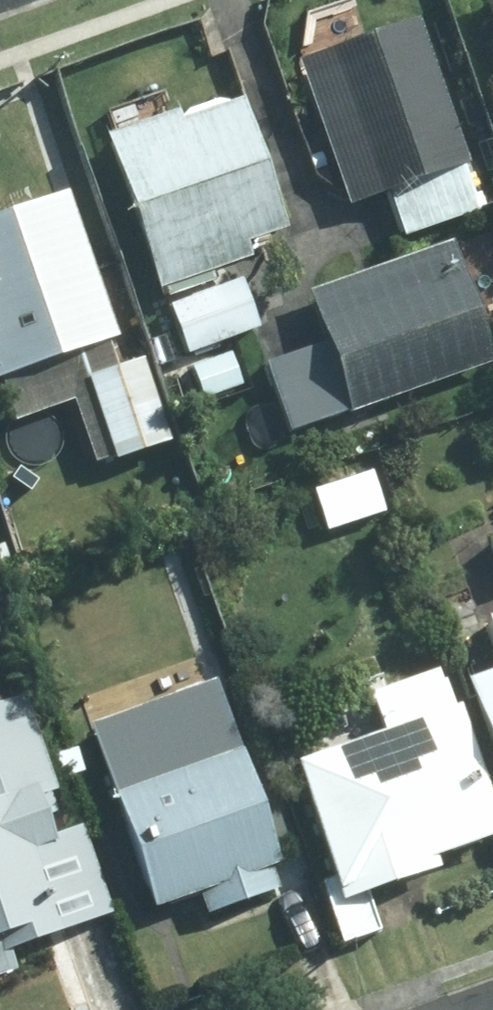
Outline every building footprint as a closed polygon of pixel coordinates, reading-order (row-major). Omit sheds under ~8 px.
[(472,6),(492,66),(492,0),(488,0),(472,6)] [(484,213),(416,21),(287,66),(338,213),(386,197),(402,242),(484,213)] [(285,250),(230,105),(103,152),(198,406),(241,391),(223,343),(257,331),(234,269),(285,250)] [(0,200),(0,427),(55,406),(82,477),(181,440),(138,326),(117,334),(60,178),(0,200)] [(492,369),(451,252),(291,307),(308,356),(267,370),(290,438),(492,369)] [(363,476),(303,498),(319,541),(379,519),(363,476)] [(490,677),(492,677),(492,625),(474,631),(490,677)] [(280,782),(327,915),(492,856),(492,835),(437,677),(360,704),(376,748),(280,782)] [(454,691),(492,794),(492,677),(490,677),(454,691)] [(276,885),(206,695),(83,740),(154,930),(276,885)] [(22,701),(0,709),(0,976),(33,964),(28,950),(109,921),(77,832),(47,843),(35,811),(59,803),(22,701)]
